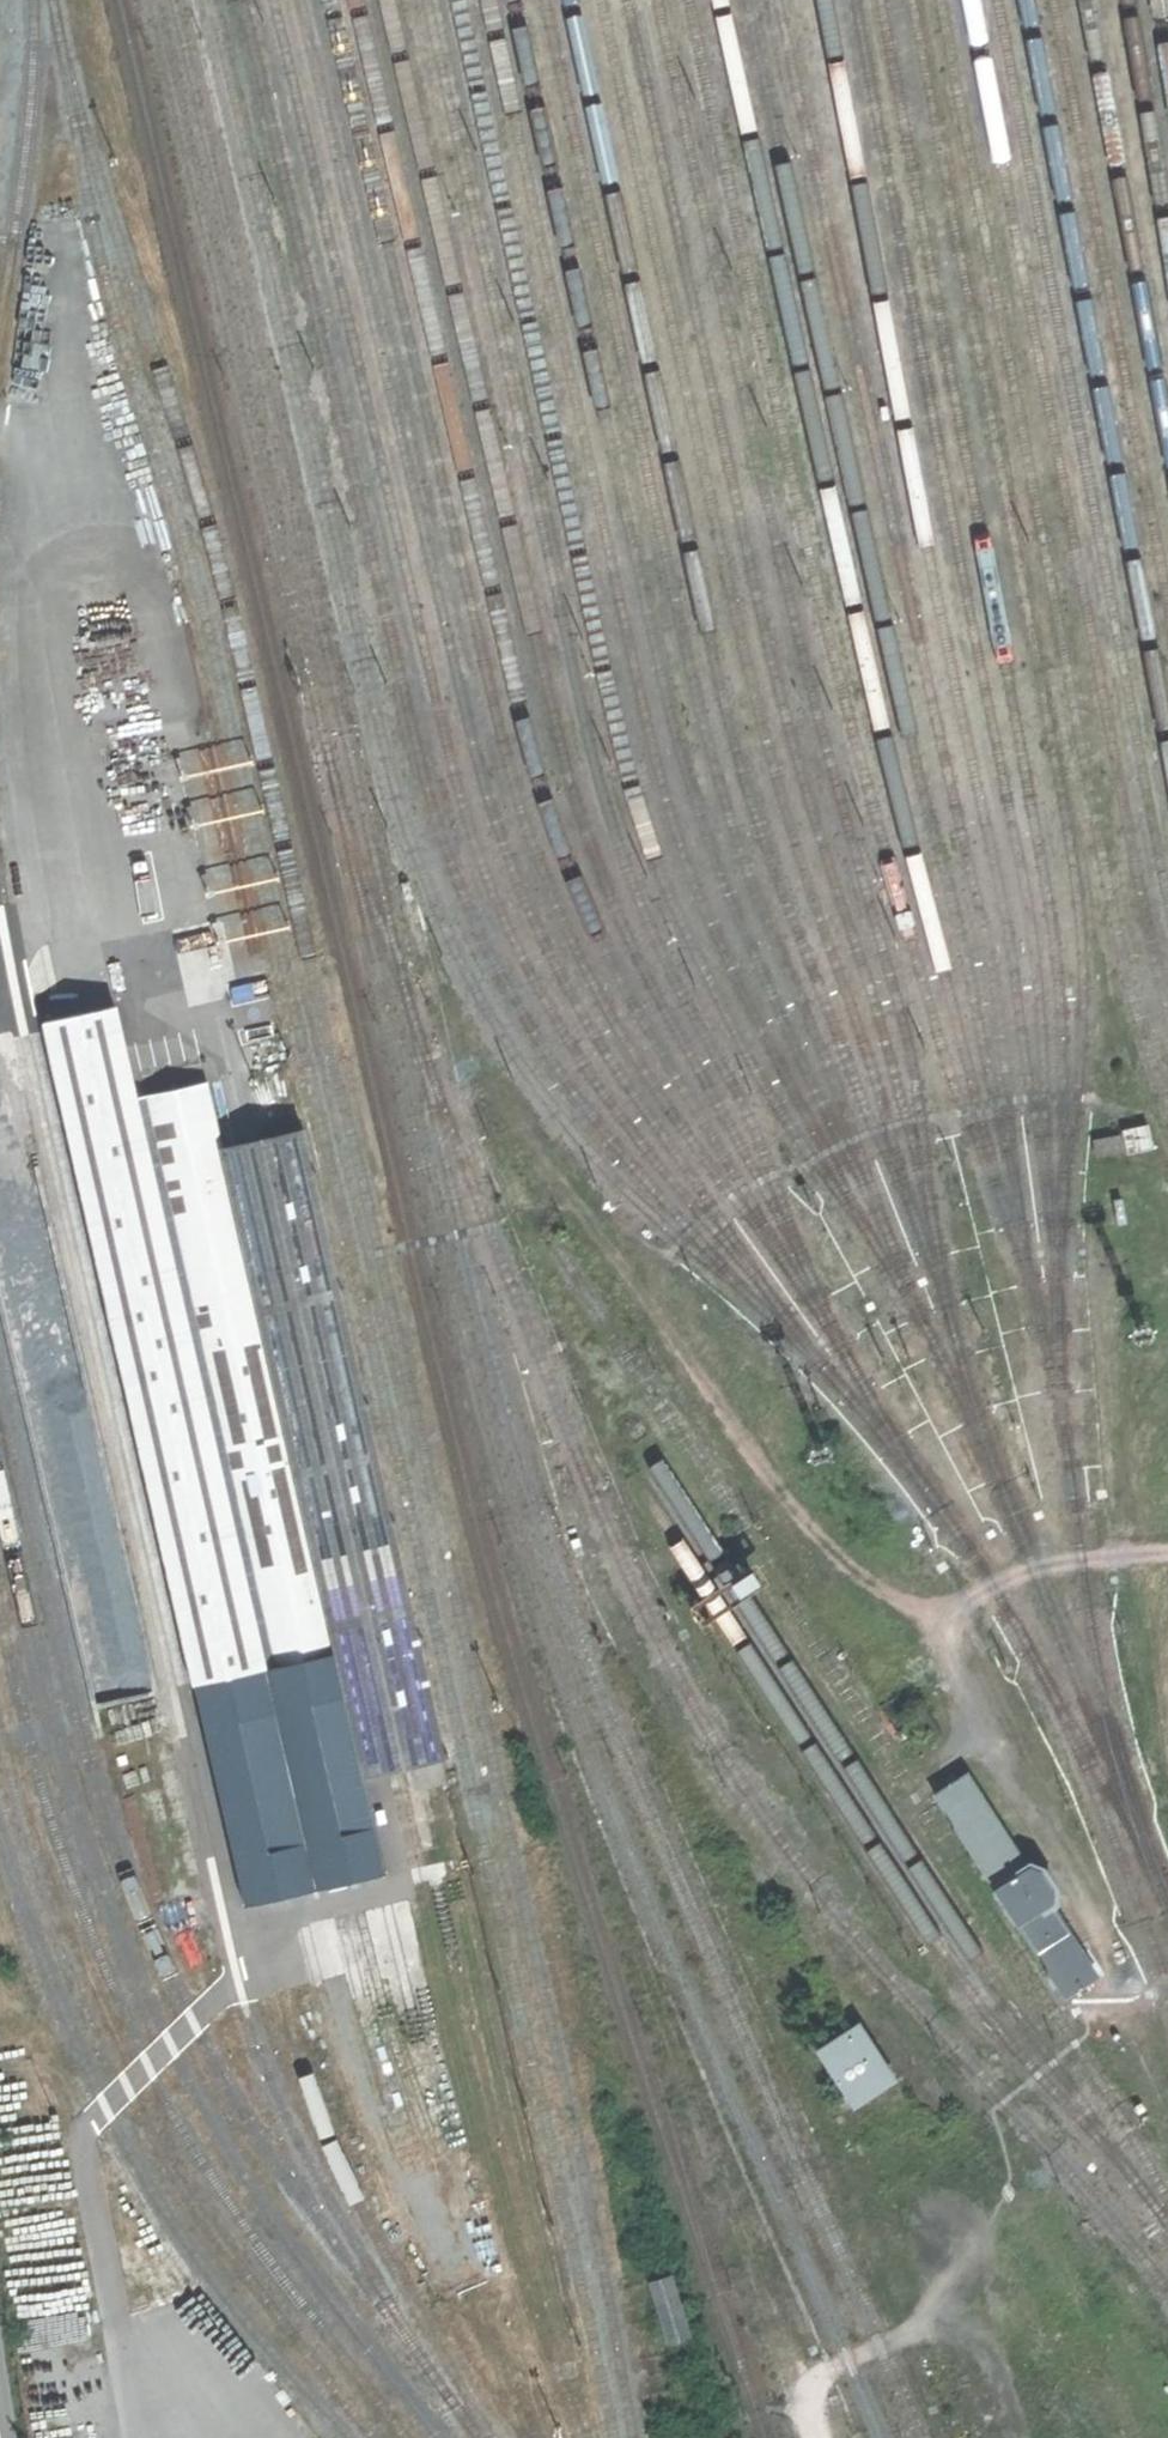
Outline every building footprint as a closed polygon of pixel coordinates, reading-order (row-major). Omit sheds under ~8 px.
[(211,1080),(144,1094),(124,1002),(40,1019),(195,1687),(208,1684),(338,1655),(225,1143),(211,1080)] [(446,1762),(305,1125),(225,1143),(338,1655),(365,1780),(446,1762)] [(881,1707),(903,1738),(914,1730),(891,1699),(881,1707)] [(930,1800),(1071,1996),(1099,1975),(1050,1907),(1056,1902),(1031,1867),(1025,1871),(958,1780),(930,1800)] [(814,2051),(852,2104),(891,2075),(853,2023),(814,2051)] [(682,2276),(661,2282),(679,2340),(700,2334),(682,2276)]
